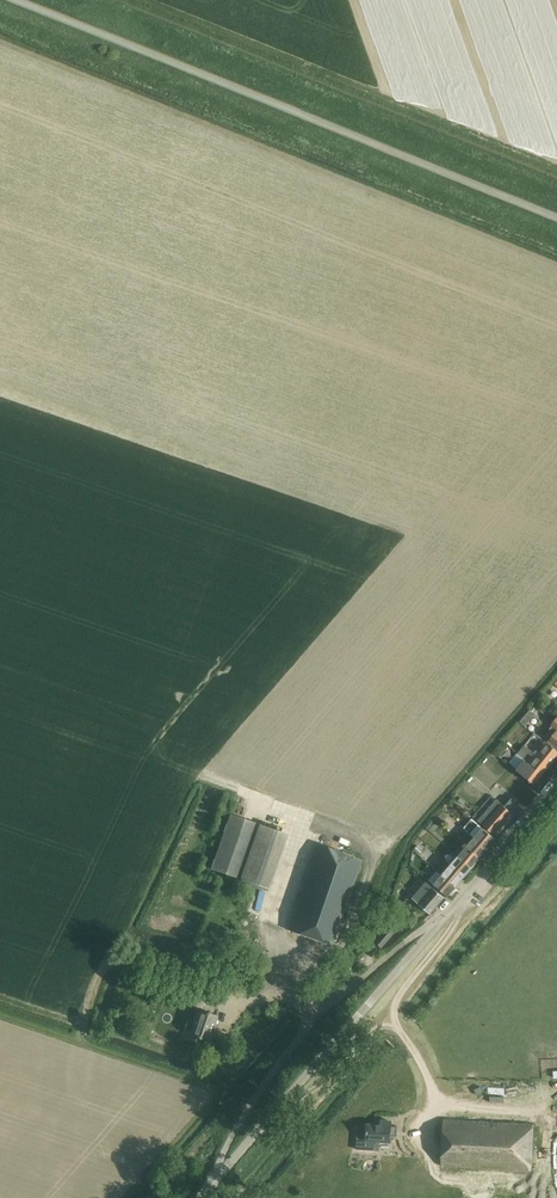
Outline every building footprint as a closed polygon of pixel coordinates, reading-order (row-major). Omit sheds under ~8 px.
[(526,726),(536,714),(531,710),(521,722),(526,726)] [(552,727),(544,737),(556,748),(556,731),(552,727)] [(512,760),(519,746),(510,741),(502,755),(512,760)] [(550,746),(548,744),(544,749),(540,746),(535,753),(532,751),(525,760),(524,760),(542,775),(556,757),(556,752),(550,746)] [(534,785),(542,775),(524,760),(525,760),(519,755),(515,759),(521,764),(516,770),(525,778),(534,785)] [(518,773),(513,770),(508,777),(503,773),(496,782),(501,786),(495,793),(499,797),(518,773)] [(473,817),(485,827),(494,835),(512,813),(516,817),(523,809),(511,799),(505,807),(490,794),(481,804),(483,805),(473,817)] [(239,879),(258,824),(230,815),(211,870),(239,879)] [(475,838),(488,850),(497,840),(483,828),(482,829),(472,820),(464,828),(475,838)] [(260,825),(240,879),(268,889),(287,835),(260,825)] [(450,850),(458,840),(454,836),(445,846),(450,850)] [(434,858),(435,857),(441,863),(447,857),(430,838),(422,845),(434,858)] [(475,838),(467,847),(480,859),(488,850),(475,838)] [(361,860),(350,856),(318,845),(289,930),(331,945),(361,860)] [(419,855),(423,852),(417,846),(413,850),(419,855)] [(459,857),(472,868),(480,859),(467,847),(459,857)] [(472,868),(459,857),(450,866),(464,878),(472,868)] [(456,887),(464,878),(450,866),(445,861),(437,871),(443,875),(456,887)] [(427,879),(434,885),(448,897),(456,887),(443,875),(437,882),(430,876),(427,879)] [(444,898),(435,890),(426,882),(412,899),(420,906),(430,914),(444,898)] [(381,948),(399,927),(391,920),(373,942),(381,948)] [(235,951),(248,955),(260,959),(263,949),(239,941),(235,951)] [(190,1035),(197,1037),(208,1041),(216,1016),(198,1010),(190,1035)] [(531,1171),(533,1137),(533,1125),(443,1120),(441,1166),(453,1167),(531,1171)] [(357,1130),(356,1149),(379,1151),(379,1141),(390,1142),(391,1136),(397,1137),(397,1126),(391,1126),(392,1122),(382,1121),(381,1126),(367,1125),(367,1131),(357,1130)]
